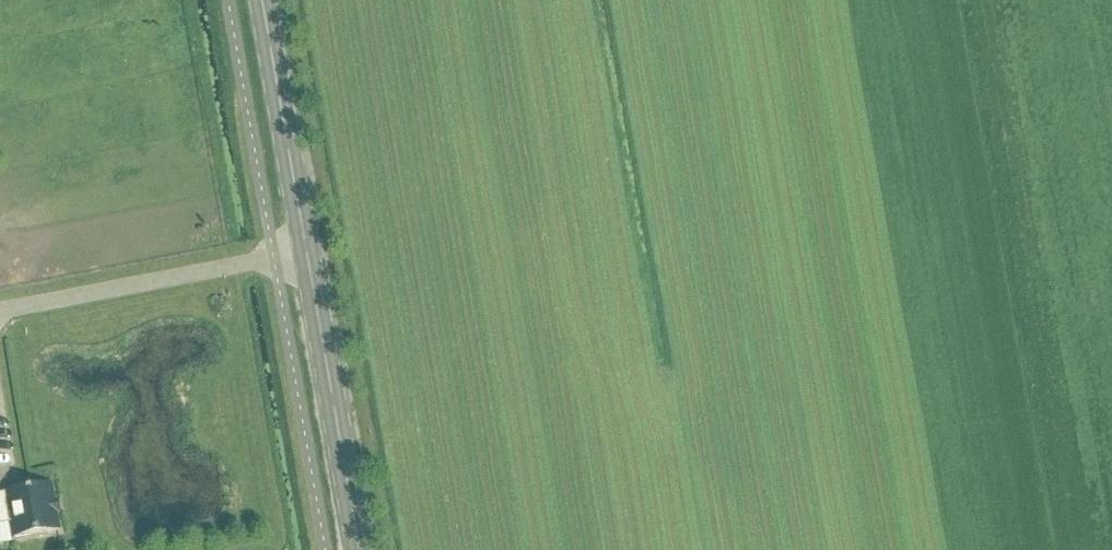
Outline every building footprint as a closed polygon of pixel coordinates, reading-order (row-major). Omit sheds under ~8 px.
[(7,494),(0,495),(0,526),(11,524),(14,540),(59,531),(51,486),(7,494)]
